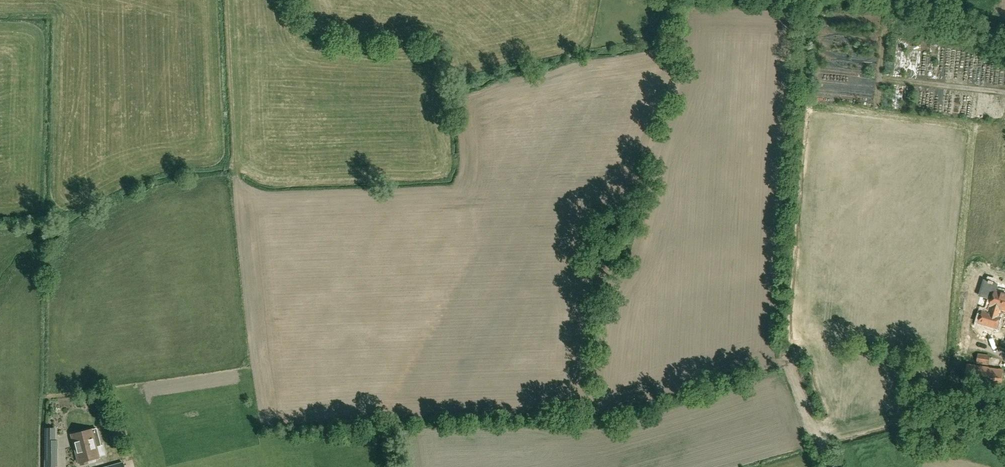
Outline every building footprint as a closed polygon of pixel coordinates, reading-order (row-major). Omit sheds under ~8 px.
[(895,86),(891,110),(900,111),(904,87),(895,86)] [(979,322),(980,322),(986,324),(996,327),(999,317),(998,316),(1000,308),(1004,310),(1004,294),(1002,293),(995,290),(990,305),(992,306),(990,314),(982,311),(979,322)] [(977,363),(988,365),(989,355),(978,353),(977,356),(977,363)] [(967,365),(965,381),(1001,386),(1001,382),(1003,370),(967,365)] [(96,447),(101,446),(96,428),(71,435),(79,462),(80,462),(80,465),(88,463),(87,460),(98,457),(96,447)] [(47,466),(57,466),(59,466),(58,440),(46,441),(47,466)]
